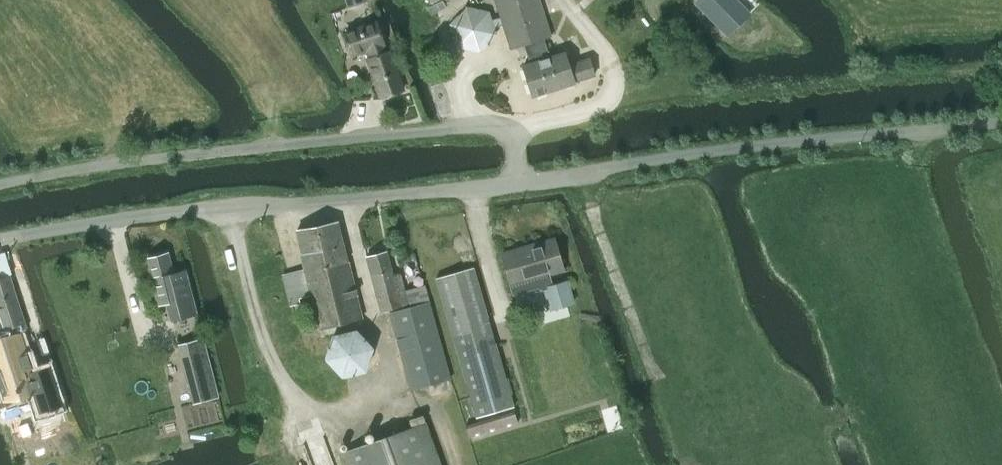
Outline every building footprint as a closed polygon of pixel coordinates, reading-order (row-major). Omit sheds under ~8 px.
[(501,16),(492,19),(489,11),(466,6),(449,24),(457,47),(480,52),(497,34),(495,28),(503,25),(511,48),(517,46),(520,57),(528,54),(531,62),(523,65),(533,96),(574,82),(574,81),(595,74),(589,58),(569,64),(565,51),(550,56),(544,37),(552,35),(540,0),(495,0),(501,16)] [(727,38),(751,14),(737,0),(697,0),(693,4),(727,38)] [(352,54),(368,48),(371,57),(368,58),(381,97),(403,89),(389,51),(385,52),(382,44),(384,43),(377,22),(344,33),(352,54)] [(567,36),(571,47),(579,44),(576,34),(567,36)] [(320,327),(361,318),(338,220),(297,230),(302,251),(301,251),(305,268),(283,273),(290,305),(299,302),(298,297),(312,294),(320,327)] [(502,252),(511,284),(509,284),(512,295),(537,288),(543,290),(544,290),(550,309),(574,302),(567,280),(553,284),(550,274),(564,270),(555,237),(502,252)] [(408,303),(409,306),(389,312),(411,390),(450,379),(428,301),(424,284),(405,289),(400,273),(394,275),(387,251),(366,256),(381,310),(408,303)] [(169,252),(147,258),(158,304),(168,302),(172,319),(176,318),(196,313),(186,272),(174,275),(169,252)] [(474,267),(437,278),(478,418),(515,407),(474,267)] [(332,335),(324,359),(342,377),(366,372),(374,347),(357,329),(332,335)] [(204,338),(179,344),(193,402),(218,396),(204,338)] [(0,349),(0,380),(7,403),(37,393),(44,414),(63,408),(50,372),(33,378),(31,371),(34,370),(30,358),(27,359),(21,342),(0,349)] [(348,464),(441,464),(426,422),(343,452),(348,464)]
